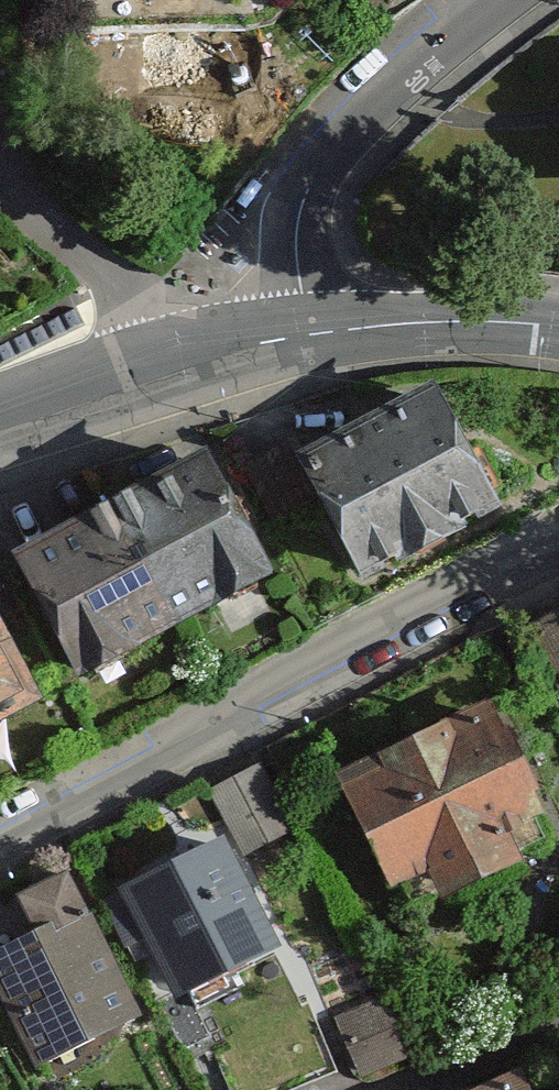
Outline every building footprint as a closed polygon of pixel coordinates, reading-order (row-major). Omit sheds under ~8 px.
[(502,520),(438,384),(294,453),(321,505),(359,588),(502,520)] [(264,585),(193,452),(99,502),(170,635),(264,585)] [(294,453),(254,473),(281,526),(321,505),(294,453)] [(99,502),(0,554),(0,566),(66,690),(170,635),(99,502)] [(0,649),(0,721),(29,706),(0,649)] [(495,700),(328,773),(391,917),(558,845),(495,700)] [(260,766),(176,809),(198,851),(230,835),(282,809),(260,766)] [(198,851),(122,890),(176,996),(284,941),(230,835),(198,851)] [(0,905),(0,984),(41,1068),(146,1017),(73,869),(0,905)] [(386,997),(336,1020),(365,1084),(415,1061),(386,997)] [(448,1089),(523,1089),(508,1060),(448,1089)]
